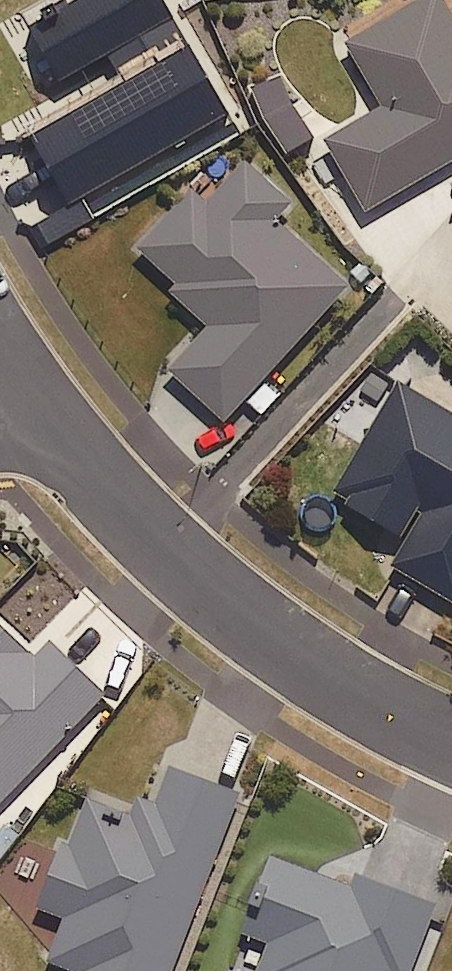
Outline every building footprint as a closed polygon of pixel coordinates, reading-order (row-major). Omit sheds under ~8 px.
[(161,0),(72,0),(28,26),(58,81),(107,53),(124,80),(27,135),(69,204),(37,224),(48,244),(94,217),(79,197),(228,114),(161,0)] [(442,0),(433,0),(345,46),(381,113),(327,142),(364,213),(451,167),(451,20),(442,0)] [(286,155),(310,143),(276,77),(251,89),(286,155)] [(275,229),(291,212),(243,167),(202,211),(187,197),(136,252),(179,292),(173,299),(208,332),(170,373),(225,425),(346,295),(275,229)] [(398,392),(331,504),(406,549),(392,572),(451,607),(451,424),(398,392)] [(32,664),(0,633),(0,804),(103,699),(49,647),(32,664)] [(239,798),(162,769),(142,820),(83,798),(40,908),(68,919),(51,964),(70,970),(172,970),(239,798)] [(273,864),(246,936),(264,943),(254,970),(413,970),(435,912),(352,881),(348,891),(273,864)]
